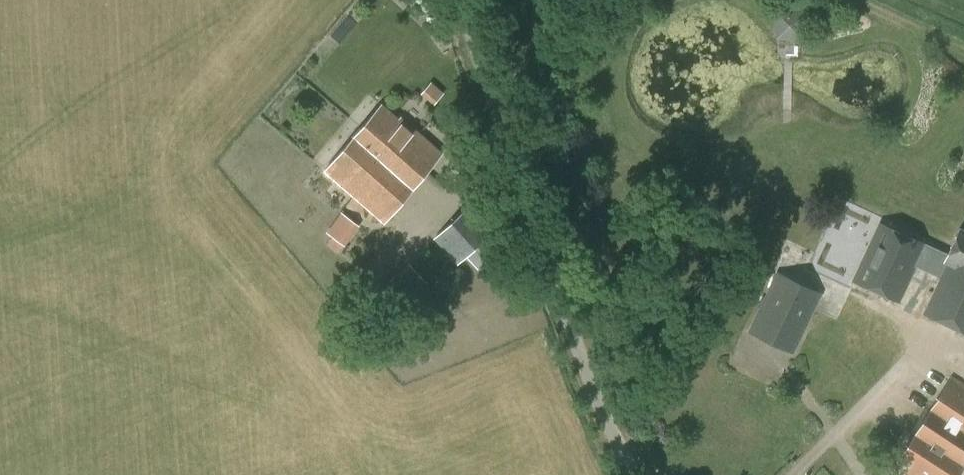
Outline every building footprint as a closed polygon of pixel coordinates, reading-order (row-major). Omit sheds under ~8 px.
[(779,38),(809,38),(810,12),(779,12),(779,38)] [(433,83),(426,92),(436,101),(444,92),(433,83)] [(381,105),(362,127),(420,178),(441,154),(400,118),(398,120),(381,105)] [(420,178),(362,127),(325,171),(384,221),(420,178)] [(433,239),(457,264),(494,230),(470,205),(433,239)] [(327,232),(344,245),(358,225),(341,213),(327,232)] [(939,277),(946,263),(944,262),(947,255),(877,222),(851,279),(897,300),(913,265),(939,277)] [(959,229),(947,255),(944,262),(963,271),(963,231),(959,229)] [(470,257),(460,264),(469,277),(479,270),(470,257)] [(946,263),(939,277),(922,312),(963,332),(963,271),(946,263)] [(381,295),(400,314),(430,286),(411,266),(381,295)] [(792,353),(821,293),(778,271),(748,332),(792,353)] [(900,471),(898,474),(957,474),(963,464),(963,385),(951,377),(904,450),(893,466),(900,471)]
